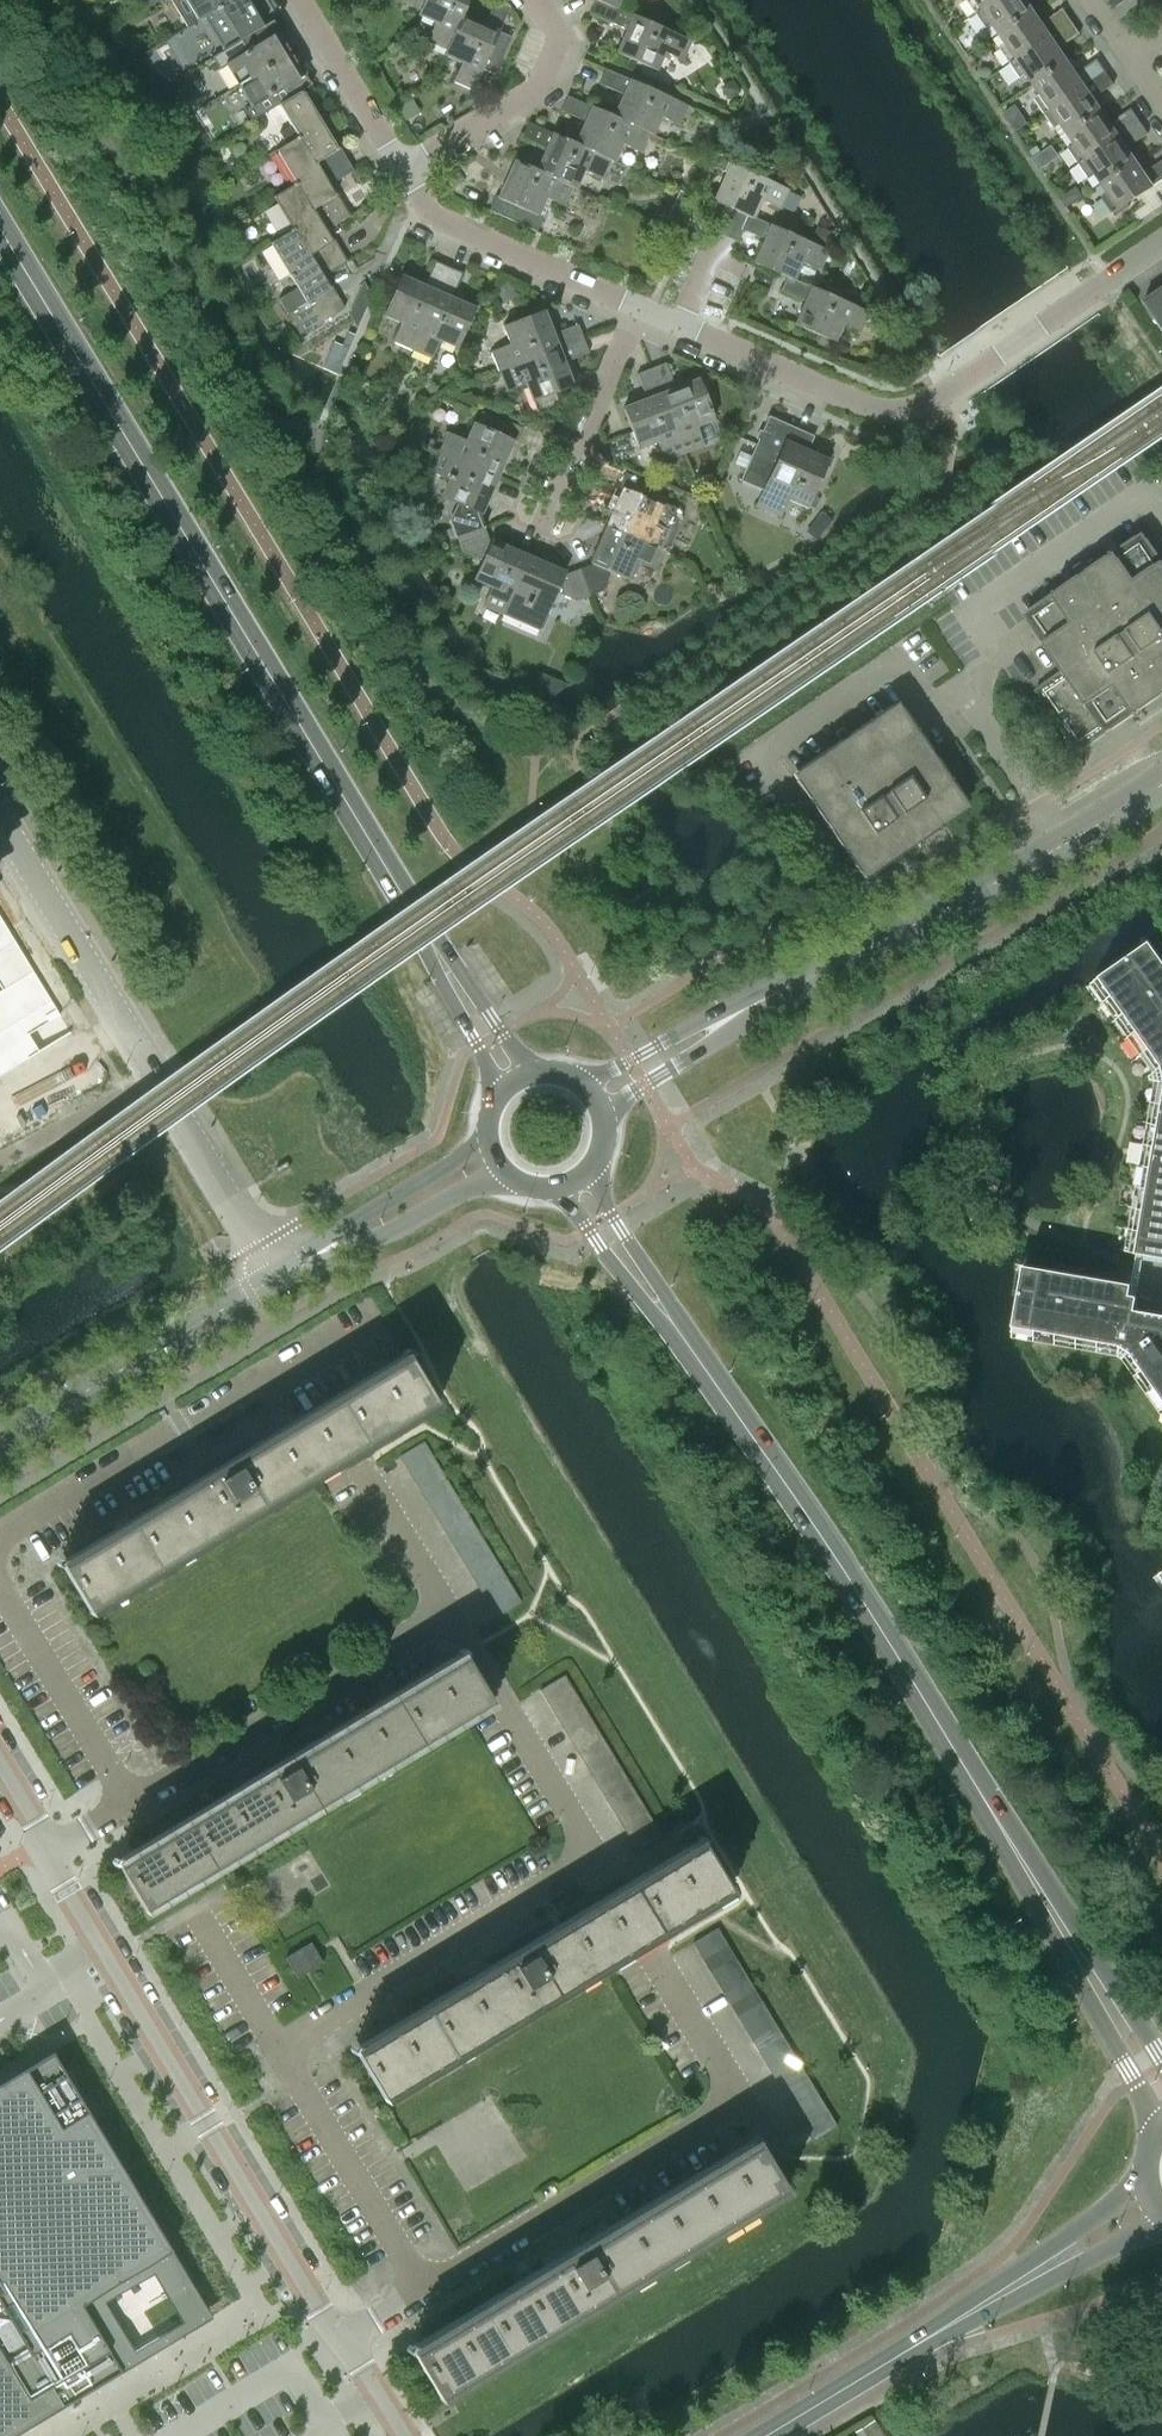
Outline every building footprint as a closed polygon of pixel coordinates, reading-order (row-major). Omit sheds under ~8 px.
[(187,28),(203,18),(220,8),(216,0),(170,0),(187,28)] [(220,8),(203,18),(223,50),(263,26),(247,0),(216,0),(220,8)] [(400,3),(418,12),(419,12),(424,0),(401,0),(400,3)] [(444,52),(445,52),(461,15),(462,16),(469,0),(424,0),(419,12),(418,12),(417,14),(435,22),(426,43),(444,52)] [(616,53),(655,70),(663,53),(684,62),(693,42),(615,8),(614,9),(594,0),(589,13),(626,30),(616,53)] [(615,8),(618,0),(594,0),(614,9),(615,8)] [(976,13),(995,0),(967,0),(976,13)] [(999,34),(1033,11),(1026,0),(995,0),(976,13),(986,29),(992,25),(999,34)] [(445,52),(444,52),(443,54),(461,62),(452,83),(472,92),(482,69),(494,74),(510,37),(498,32),(509,7),(495,1),(484,25),(462,16),(461,15),(445,52)] [(999,48),(1010,63),(1071,21),(1063,9),(1042,23),(1033,11),(999,34),(1005,44),(999,48)] [(239,85),(292,53),(272,21),(263,26),(223,50),(212,57),(220,69),(227,65),(239,85)] [(1026,74),(1033,84),(1068,60),(1059,48),(1079,34),(1071,21),(1010,63),(1020,78),(1026,74)] [(278,105),(302,90),(311,85),(292,53),(239,85),(251,105),(244,109),(251,121),(278,105)] [(1034,98),(1044,113),(1105,71),(1097,59),(1076,73),(1068,60),(1033,84),(1040,94),(1034,98)] [(623,95),(613,116),(613,117),(651,134),(650,134),(652,135),(660,117),(681,126),(690,107),(605,69),(598,84),(623,95)] [(1061,138),(1067,134),(1102,110),(1093,98),(1114,84),(1105,71),(1044,113),(1061,138)] [(327,185),(328,184),(352,169),(339,148),(337,149),(302,90),(278,105),(291,125),(298,137),(327,185)] [(612,161),(613,162),(621,144),(642,153),(650,134),(651,134),(613,117),(613,116),(566,96),(560,110),(585,121),(575,143),(575,144),(612,161)] [(1068,148),(1078,163),(1139,121),(1131,109),(1110,123),(1102,110),(1067,134),(1074,144),(1068,148)] [(1094,174),(1101,184),(1136,160),(1127,147),(1148,133),(1139,121),(1078,163),(1089,178),(1094,174)] [(574,188),(575,189),(583,171),(604,180),(612,161),(575,144),(575,143),(528,122),(521,137),(546,148),(536,170),(536,171),(574,188)] [(286,145),(275,151),(295,183),(296,183),(325,231),(325,230),(350,216),(349,215),(336,194),(334,195),(328,184),(327,185),(298,137),(291,125),(278,133),(286,145)] [(718,204),(707,229),(721,235),(733,210),(752,219),(753,217),(760,201),(781,210),(790,190),(767,180),(775,163),(753,153),(745,170),(730,164),(713,201),(718,204)] [(536,171),(536,170),(514,160),(498,197),(495,196),(488,210),(536,232),(550,200),(566,207),(574,188),(536,171)] [(1136,160),(1101,184),(1108,193),(1102,197),(1113,213),(1161,180),(1161,160),(1144,172),(1136,160)] [(322,277),(322,276),(347,262),(334,240),(332,241),(325,230),(325,231),(296,183),(295,183),(273,197),(292,230),(293,229),(322,277)] [(753,263),(786,277),(793,280),(793,279),(800,262),(821,272),(830,252),(753,217),(752,219),(733,210),(721,235),(736,242),(741,230),(764,240),(753,263)] [(293,229),(292,230),(270,243),(297,287),(278,299),(300,335),(344,308),(331,286),(329,287),(322,276),(322,277),(293,229)] [(411,352),(448,267),(434,261),(423,286),(400,276),(383,315),(401,323),(392,344),(411,352)] [(462,274),(448,267),(411,352),(430,361),(439,340),(457,348),(474,308),(451,298),(462,274)] [(793,280),(786,277),(780,290),(804,302),(794,325),(833,342),(841,324),(862,333),(871,313),(793,279),(793,280)] [(1142,301),(1161,329),(1161,287),(1142,301)] [(489,353),(496,372),(583,339),(577,324),(552,334),(543,310),(503,326),(510,344),(489,353)] [(334,342),(323,367),(330,370),(337,374),(339,369),(354,335),(348,332),(342,346),(334,342)] [(583,339),(496,372),(504,392),(525,383),(532,402),(537,415),(560,406),(555,393),(572,386),(563,363),(588,353),(583,339)] [(665,363),(651,369),(684,455),(704,447),(695,426),(714,419),(698,379),(675,388),(665,363)] [(665,462),(684,455),(651,369),(636,374),(646,399),(622,408),(638,448),(656,441),(665,462)] [(481,410),(475,424),(490,430),(496,417),(481,410)] [(800,449),(807,433),(768,416),(740,481),(763,491),(757,505),(780,515),(786,501),(804,509),(826,460),(800,449)] [(445,432),(436,451),(496,478),(512,442),(516,443),(522,428),(496,417),(490,430),(475,424),(474,423),(466,441),(445,432)] [(480,515),(496,478),(436,451),(428,470),(449,479),(441,497),(459,505),(451,523),(456,537),(484,528),(478,515),(479,514),(480,515)] [(622,490),(606,526),(666,552),(680,521),(681,518),(680,516),(679,514),(677,512),(645,498),(651,485),(624,473),(618,488),(622,490)] [(821,513),(818,517),(818,523),(824,528),(830,520),(821,513)] [(591,564),(578,569),(588,596),(602,591),(610,572),(629,580),(637,562),(658,571),(666,552),(606,526),(590,563),(592,564),(591,564)] [(482,608),(501,616),(527,556),(490,540),(489,542),(489,541),(484,528),(456,537),(462,552),(481,560),(473,579),(491,587),(482,608)] [(1161,560),(1147,539),(1142,533),(1136,537),(1136,536),(1114,551),(1115,552),(1108,557),(1107,556),(1086,571),(1087,571),(1079,576),(1079,575),(1058,590),(1058,591),(1051,596),(1051,595),(1029,609),(1030,610),(1024,615),(1028,621),(1027,621),(1042,643),(1043,642),(1047,649),(1047,650),(1061,671),(1040,685),(1043,689),(1040,692),(1042,695),(1038,697),(1052,719),(1056,716),(1058,719),(1057,719),(1058,721),(1059,720),(1061,723),(1057,726),(1072,747),(1076,744),(1078,747),(1081,745),(1084,749),(1105,735),(1102,731),(1105,729),(1106,730),(1107,729),(1107,728),(1109,726),(1112,730),(1133,715),(1131,711),(1133,709),(1134,710),(1136,709),(1135,709),(1138,707),(1140,710),(1161,696),(1159,692),(1161,690),(1161,562),(1161,560)] [(565,572),(527,556),(501,616),(538,633),(555,593),(575,601),(588,596),(578,569),(564,574),(565,572)] [(531,688),(531,689),(550,697),(568,683),(567,683),(538,671),(531,688)] [(812,805),(812,806),(824,824),(825,823),(829,830),(829,831),(841,848),(842,848),(846,855),(858,873),(859,873),(863,879),(869,875),(870,875),(887,863),(887,862),(894,858),(912,846),(912,845),(919,841),(937,829),(936,828),(943,824),(944,824),(962,812),(961,811),(967,807),(963,801),(964,800),(952,783),(951,783),(946,776),(947,776),(935,758),(934,758),(929,751),(930,751),(918,733),(917,734),(912,727),(913,726),(908,719),(901,708),(900,709),(896,703),(889,707),(889,706),(871,718),(872,719),(865,724),(864,723),(846,735),(847,736),(840,741),(839,740),(822,752),(822,753),(815,758),(815,757),(797,769),(797,770),(791,774),(795,781),(802,791),(807,799),(808,798),(812,805)] [(68,1028),(0,915),(0,1069),(68,1028)] [(1151,940),(1086,986),(1086,987),(1087,987),(1148,1074),(1148,1079),(1149,1079),(1120,1247),(1119,1247),(1119,1249),(1161,1256),(1161,956),(1151,940)] [(1024,1264),(1011,1336),(1021,1338),(1117,1355),(1121,1358),(1122,1358),(1161,1415),(1161,1315),(1134,1310),(1137,1296),(1129,1295),(1131,1283),(1024,1264)] [(190,1472),(198,1486),(64,1567),(63,1566),(62,1567),(89,1612),(91,1611),(90,1610),(192,1547),(433,1402),(433,1404),(435,1403),(408,1358),(406,1359),(407,1360),(263,1447),(255,1433),(252,1435),(254,1438),(213,1462),(213,1461),(211,1462),(212,1463),(194,1474),(193,1471),(190,1472)] [(406,1470),(431,1455),(423,1442),(398,1457),(406,1470)] [(414,1482),(438,1467),(431,1455),(406,1470),(414,1482)] [(421,1495),(446,1480),(438,1467),(414,1482),(421,1495)] [(429,1507),(453,1492),(446,1480),(421,1495),(429,1507)] [(436,1519),(461,1504),(453,1492),(429,1507),(436,1519)] [(443,1531),(468,1516),(461,1504),(436,1519),(443,1531)] [(451,1543),(475,1529),(468,1516),(443,1531),(451,1543)] [(458,1556),(483,1541),(475,1529),(451,1543),(458,1556)] [(466,1568),(490,1553),(483,1541),(458,1556),(466,1568)] [(473,1580),(498,1565),(490,1553),(466,1568),(473,1580)] [(480,1592),(505,1578),(498,1565),(473,1580),(480,1592)] [(488,1605),(512,1590),(505,1578),(480,1592),(488,1605)] [(512,1590),(488,1605),(496,1618),(520,1603),(512,1590)] [(145,1908),(454,1721),(488,1701),(489,1702),(490,1701),(463,1656),(462,1657),(462,1658),(318,1746),(310,1732),(307,1734),(309,1737),(269,1761),(268,1760),(266,1761),(267,1762),(249,1772),(248,1769),(245,1771),(253,1784),(119,1865),(119,1864),(117,1865),(144,1910),(145,1909),(145,1908)] [(539,1690),(547,1703),(572,1688),(564,1675),(539,1690)] [(547,1703),(554,1715),(579,1700),(572,1688),(547,1703)] [(579,1700),(554,1715),(562,1727),(586,1712),(579,1700)] [(562,1727),(569,1740),(594,1725),(586,1712),(562,1727)] [(594,1725),(569,1740),(577,1752),(601,1737),(594,1725)] [(577,1752),(584,1764),(609,1749),(601,1737),(577,1752)] [(609,1749),(584,1764),(591,1776),(616,1761),(609,1749)] [(591,1776),(599,1789),(623,1774),(616,1761),(591,1776)] [(623,1774),(599,1789),(606,1801),(631,1786),(623,1774)] [(606,1801),(614,1813),(638,1798),(631,1786),(606,1801)] [(638,1798),(614,1813),(621,1825),(646,1810),(638,1798)] [(621,1825),(628,1838),(653,1823),(646,1810),(621,1825)] [(653,1823),(628,1838),(636,1851),(661,1836),(653,1823)] [(700,1846),(563,1929),(556,1933),(548,1920),(546,1921),(547,1924),(507,1948),(506,1947),(505,1948),(505,1949),(488,1960),(486,1957),(484,1959),(492,1972),(358,2053),(357,2052),(356,2053),(383,2098),(384,2097),(383,2096),(624,1950),(726,1888),(727,1889),(729,1889),(701,1844),(700,1845),(700,1846)] [(692,1943),(700,1956),(724,1941),(716,1928),(692,1943)] [(732,1953),(724,1941),(700,1956),(707,1968),(732,1953)] [(322,1963),(310,1943),(285,1958),(297,1978),(322,1963)] [(739,1966),(732,1953),(707,1968),(715,1981),(739,1966)] [(747,1978),(739,1966),(715,1981),(722,1993),(747,1978)] [(754,1990),(747,1978),(722,1993),(729,2005),(754,1990)] [(761,2002),(754,1990),(729,2005),(737,2017),(761,2002)] [(769,2015),(761,2002),(737,2017),(744,2029),(769,2015)] [(744,2029),(752,2042),(776,2027),(769,2015),(744,2029)] [(784,2039),(776,2027),(752,2042),(759,2054),(784,2039)] [(759,2054),(766,2066),(791,2051),(784,2039),(759,2054)] [(0,2082),(0,2435),(14,2435),(122,2371),(110,2351),(82,2304),(171,2250),(56,2059),(52,2051),(0,2082)] [(798,2064),(791,2051),(766,2066),(774,2078),(798,2064)] [(774,2078),(781,2091),(806,2076),(798,2064),(774,2078)] [(813,2088),(806,2076),(781,2091),(789,2103),(813,2088)] [(789,2103),(796,2115),(821,2100),(813,2088),(789,2103)] [(828,2112),(821,2100),(796,2115),(803,2127),(828,2112)] [(836,2126),(828,2112),(803,2127),(811,2140),(836,2126)] [(539,2257),(547,2270),(413,2351),(412,2350),(411,2351),(438,2396),(440,2395),(439,2394),(645,2270),(782,2187),(782,2188),(784,2187),(757,2142),(755,2143),(756,2144),(612,2231),(604,2218),(601,2220),(603,2223),(562,2247),(562,2246),(560,2247),(560,2248),(543,2258),(542,2256),(539,2257)] [(856,2431),(859,2435),(881,2435),(872,2421),(856,2431)]
